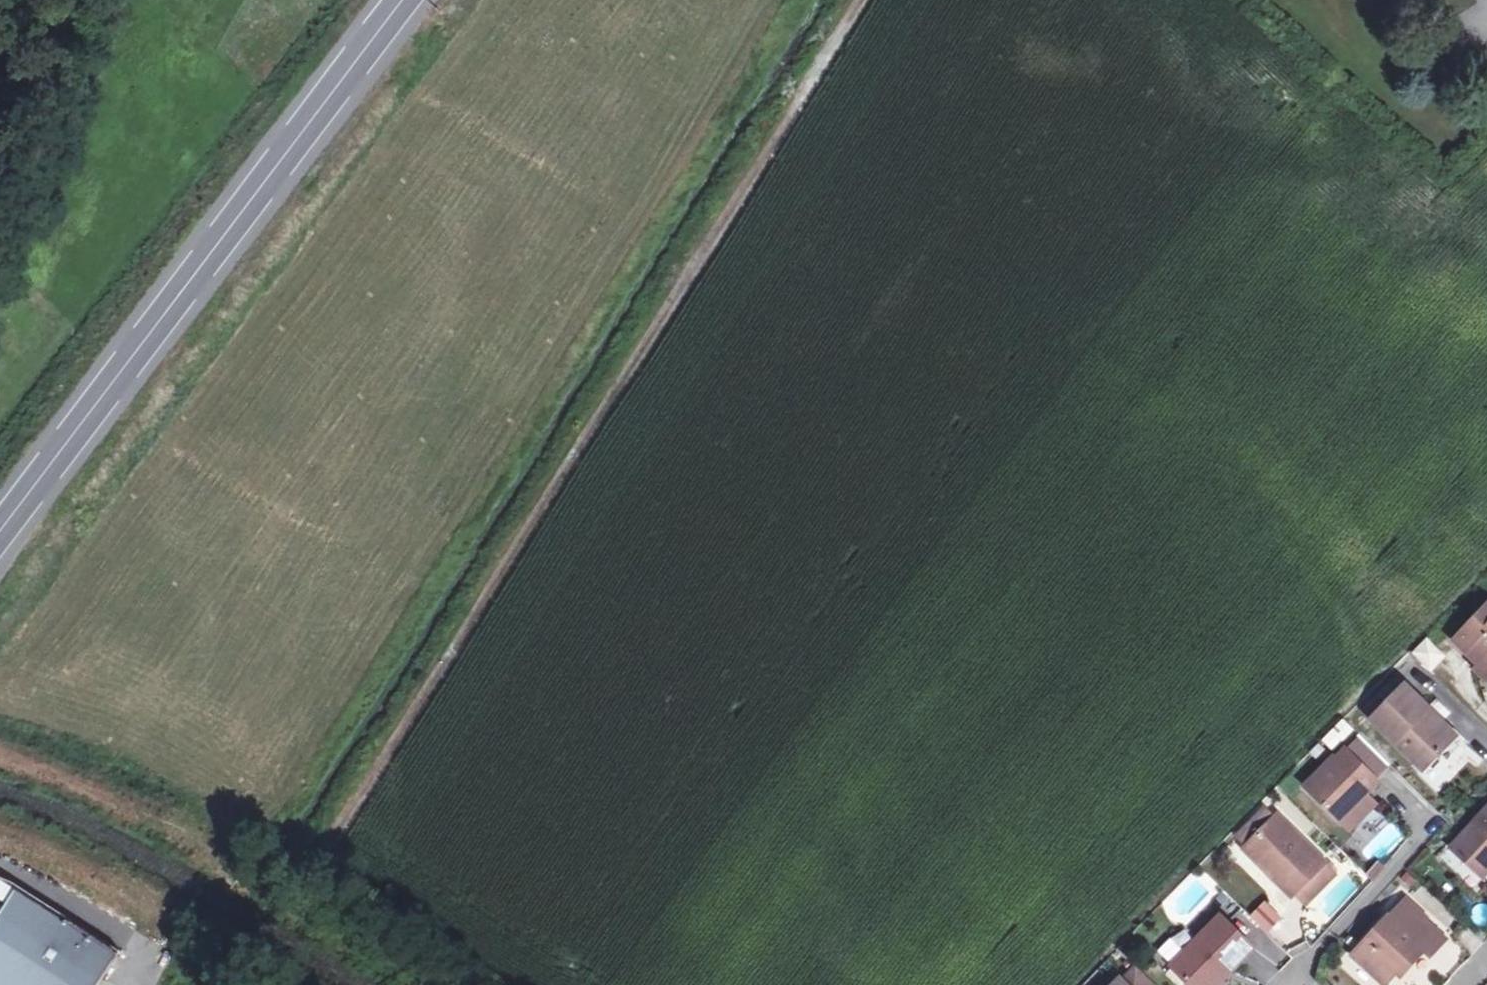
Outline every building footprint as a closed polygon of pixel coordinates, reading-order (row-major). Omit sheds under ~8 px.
[(1482,613),(1457,639),(1485,666),(1486,665),(1486,618),(1482,613)] [(1433,673),(1449,657),(1429,637),(1413,653),(1433,673)] [(1421,771),(1450,741),(1423,715),(1428,710),(1403,685),(1370,720),(1421,771)] [(1455,736),(1428,710),(1423,715),(1450,741),(1455,736)] [(1337,746),(1355,732),(1347,722),(1330,737),(1337,746)] [(1351,752),(1380,778),(1390,767),(1362,741),(1351,752)] [(1428,778),(1440,788),(1468,756),(1456,746),(1428,778)] [(1344,819),(1367,795),(1381,780),(1380,778),(1351,752),(1348,750),(1340,760),(1335,756),(1308,786),(1344,819)] [(1367,795),(1344,819),(1355,829),(1378,805),(1367,795)] [(1246,849),(1275,819),(1265,809),(1236,840),(1246,849)] [(1449,850),(1475,875),(1486,862),(1486,809),(1449,850)] [(1275,819),(1246,849),(1245,851),(1295,896),(1301,889),(1314,900),(1339,874),(1277,816),(1275,819)] [(1475,875),(1480,880),(1486,873),(1486,862),(1475,875)] [(110,956),(6,892),(0,902),(0,984),(92,984),(110,956)] [(1267,901),(1251,917),(1268,935),(1284,920),(1267,901)] [(1414,968),(1427,953),(1433,958),(1446,943),(1425,924),(1430,919),(1411,901),(1392,921),(1390,919),(1355,956),(1385,984),(1398,971),(1407,961),(1414,968)] [(1230,969),(1252,947),(1219,917),(1171,967),(1191,984),(1206,984),(1226,965),(1230,969)] [(1407,961),(1398,971),(1405,978),(1414,968),(1407,961)] [(1206,984),(1216,984),(1230,969),(1226,965),(1206,984)] [(1121,982),(1124,984),(1149,984),(1133,970),(1121,982)]
